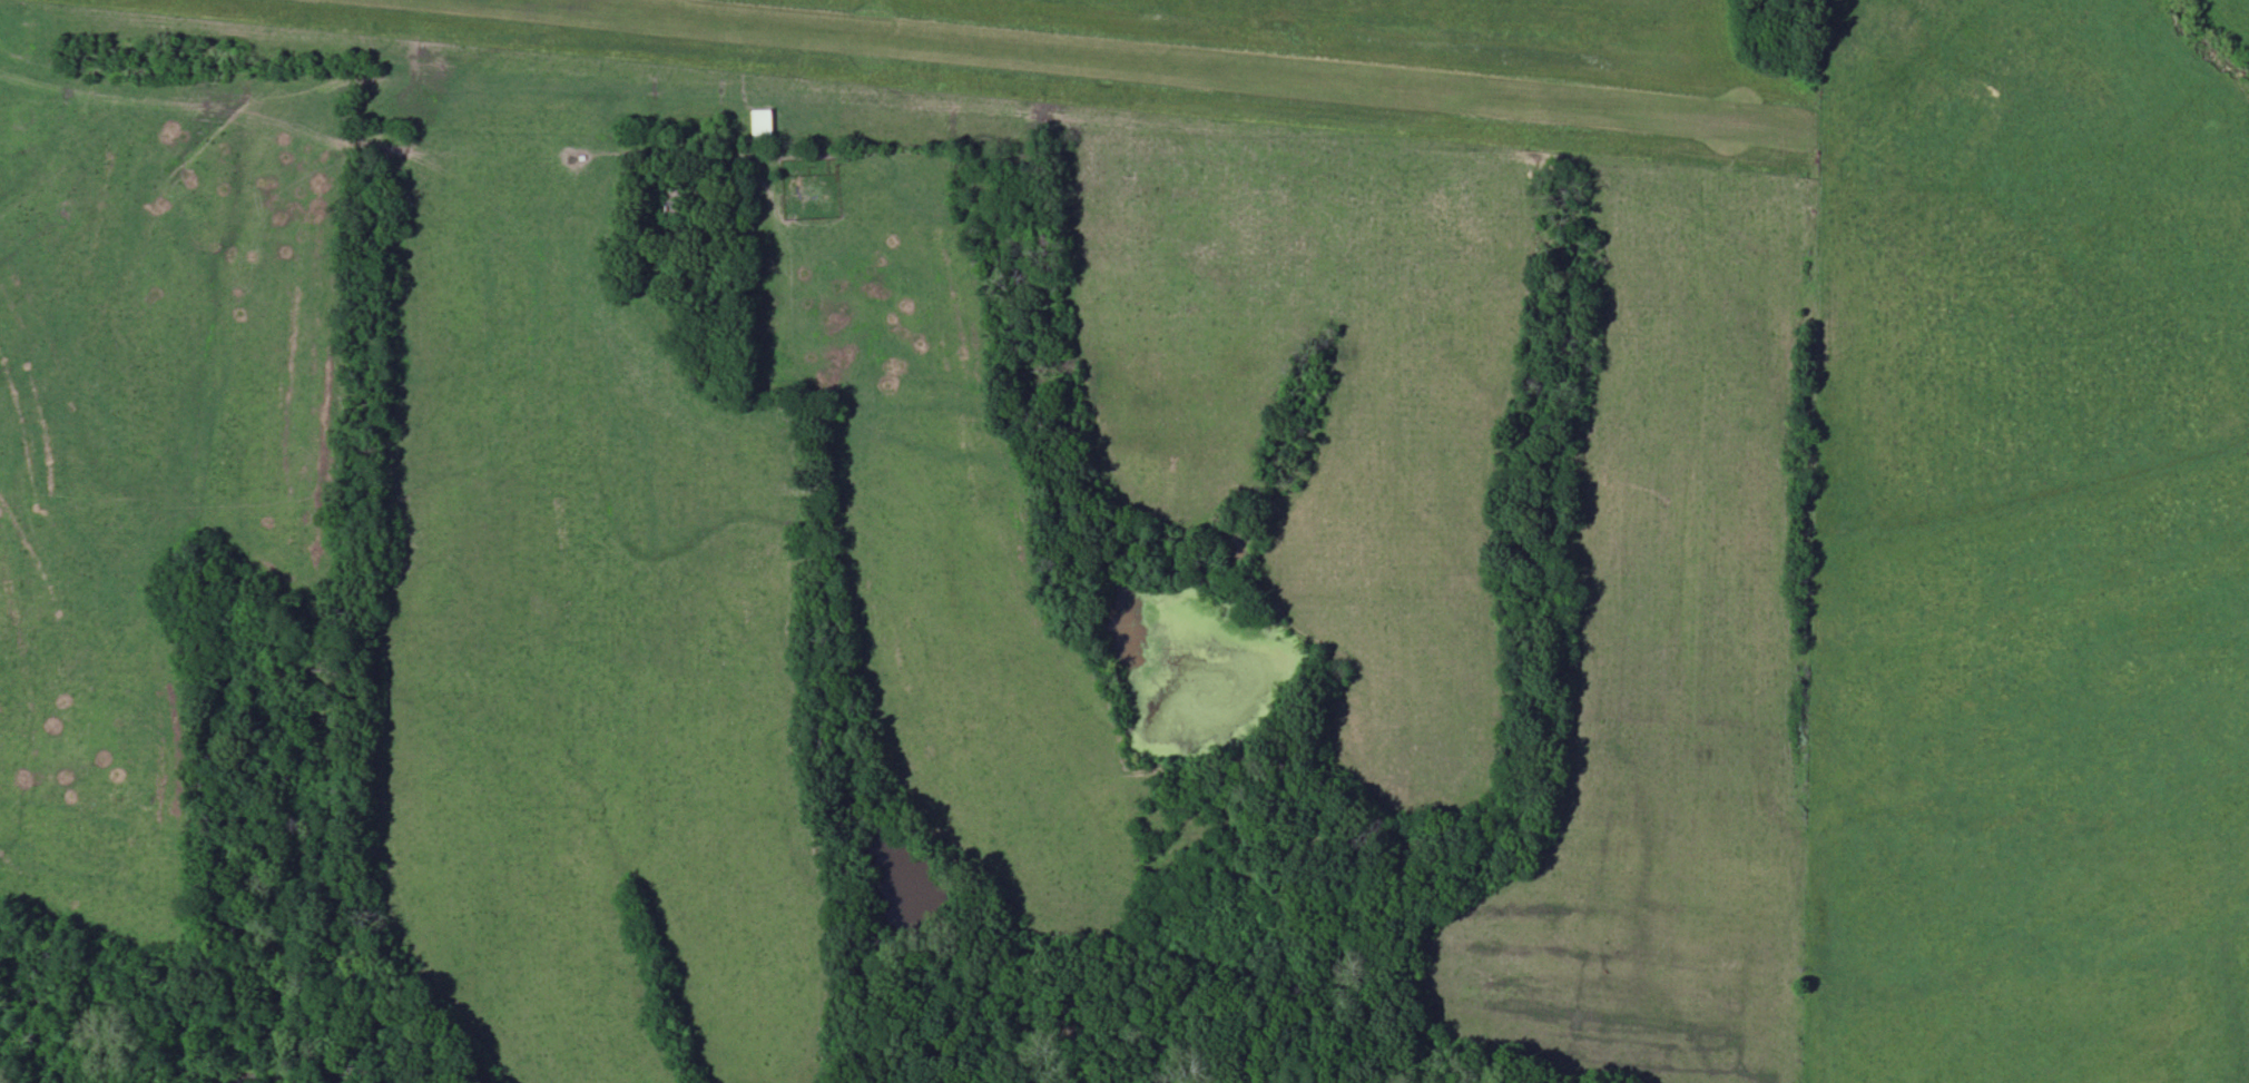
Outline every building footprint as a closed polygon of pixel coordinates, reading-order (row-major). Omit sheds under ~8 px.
[(753,112),(753,142),(774,142),(774,112),(753,112)]
